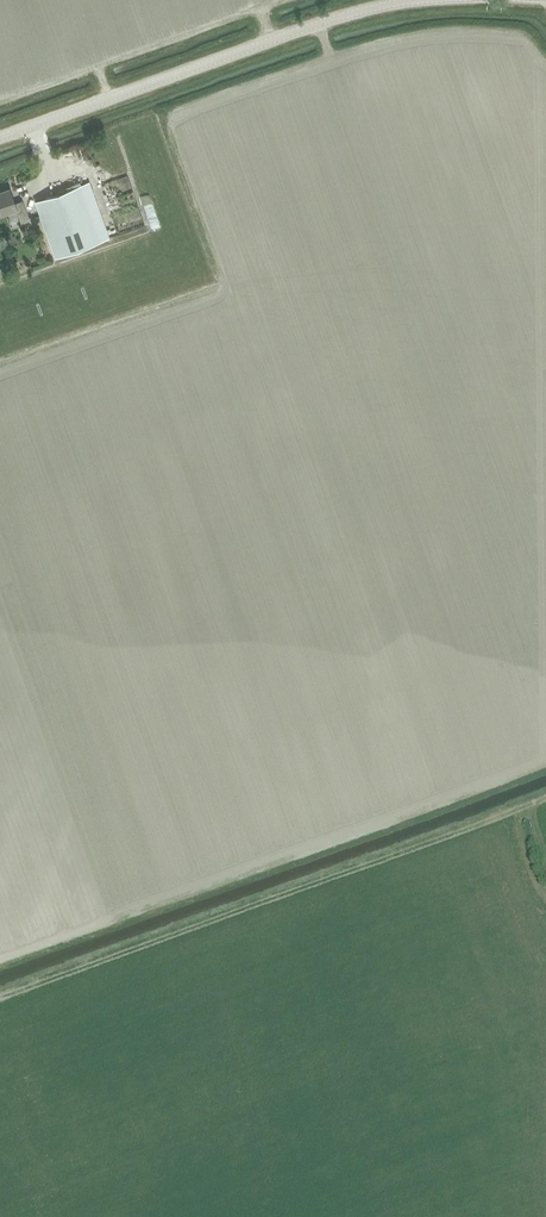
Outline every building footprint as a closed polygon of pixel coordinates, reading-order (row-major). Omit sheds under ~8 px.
[(55,257),(109,238),(89,182),(35,201),(55,257)] [(10,189),(0,192),(0,214),(16,208),(21,222),(29,219),(22,200),(15,203),(10,189)]
